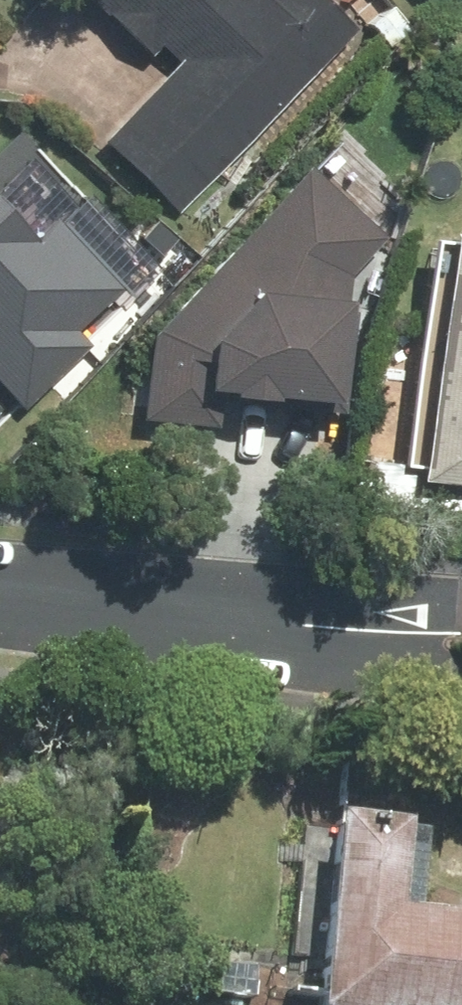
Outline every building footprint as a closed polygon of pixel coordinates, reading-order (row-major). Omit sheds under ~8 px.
[(181,215),(359,30),(327,0),(92,0),(168,73),(103,141),(181,215)] [(153,324),(146,418),(197,422),(199,399),(343,410),(354,266),(381,235),(357,213),(383,185),(339,146),(320,168),(306,155),(153,324)] [(26,407),(94,342),(80,327),(124,284),(53,210),(37,225),(0,186),(0,381),(26,407)] [(455,220),(423,471),(461,477),(461,221),(455,220)] [(340,814),(322,1004),(461,1004),(461,911),(406,906),(414,820),(340,814)]
